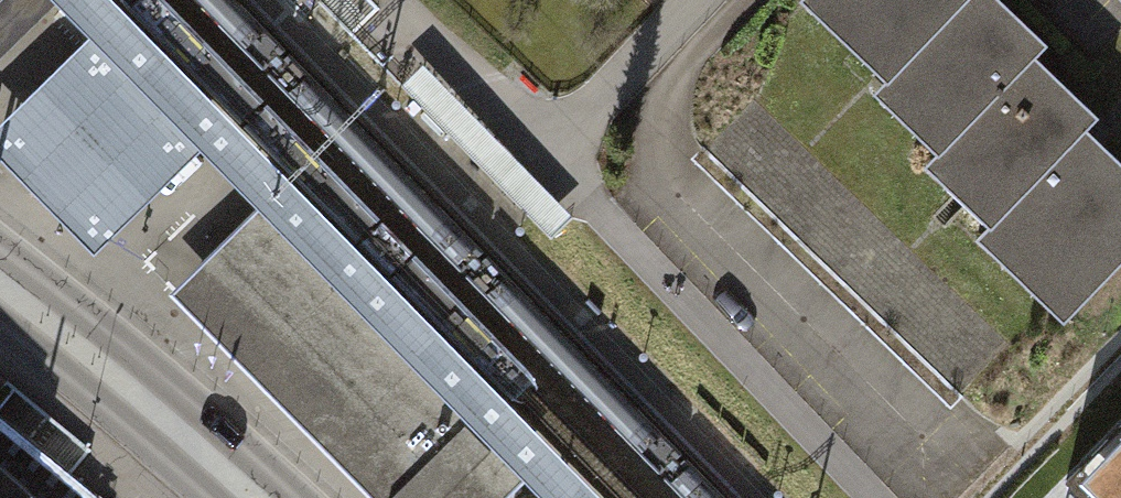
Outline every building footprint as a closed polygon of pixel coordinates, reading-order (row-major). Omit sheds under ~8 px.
[(87,37),(203,154),(215,167),(255,208),(526,482),(542,497),(600,497),(116,0),(52,0),(87,37)] [(1037,68),(1050,54),(993,0),(817,0),(799,19),(886,102),(873,116),(935,175),(1037,68)] [(95,258),(203,154),(87,37),(0,122),(0,159),(95,258)] [(426,67),(404,89),(411,97),(528,217),(551,240),(574,218),(426,67)] [(935,175),(925,186),(987,244),(977,255),(1067,340),(1120,283),(1120,169),(1088,138),(1099,127),(1037,68),(935,175)] [(367,497),(510,497),(526,482),(299,249),(304,244),(262,201),(255,208),(167,293),(367,497)] [(0,415),(0,497),(95,497),(0,415)] [(1077,497),(1120,497),(1120,420),(1067,475),(1084,491),(1077,497)]
